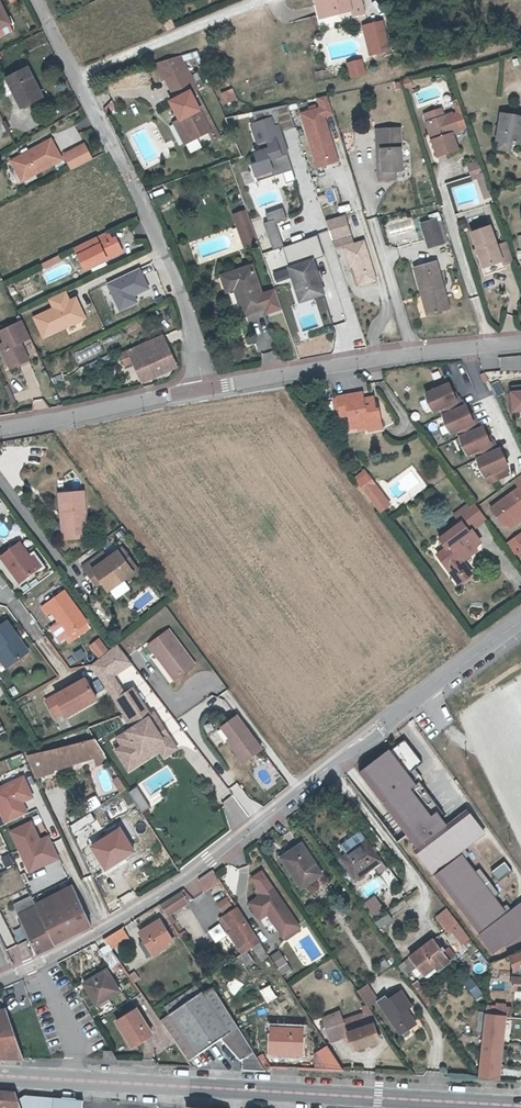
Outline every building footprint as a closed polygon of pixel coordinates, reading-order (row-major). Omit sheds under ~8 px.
[(353,7),(351,0),(318,0),(323,18),(339,14),(339,11),(353,7)] [(353,7),(354,12),(355,15),(366,12),(363,0),(351,0),(353,7)] [(0,1),(0,32),(12,27),(0,1)] [(354,12),(353,7),(339,11),(339,14),(340,16),(354,12)] [(165,24),(170,34),(178,30),(173,20),(165,24)] [(370,26),(377,53),(390,50),(383,22),(370,26)] [(377,53),(370,26),(365,27),(372,54),(377,53)] [(12,27),(0,32),(0,35),(2,41),(16,35),(12,27)] [(186,58),(188,63),(200,60),(212,87),(215,86),(203,54),(186,58)] [(346,61),(351,76),(365,72),(360,56),(346,61)] [(188,63),(186,58),(159,65),(165,79),(168,77),(170,81),(180,101),(177,102),(174,104),(183,121),(191,136),(193,141),(210,132),(213,131),(213,129),(199,102),(195,94),(201,92),(202,91),(199,85),(204,82),(202,75),(196,78),(192,71),(191,67),(188,63)] [(19,91),(15,93),(23,109),(44,98),(29,69),(12,78),(19,91)] [(19,91),(12,78),(3,83),(10,96),(16,94),(15,93),(19,91)] [(199,85),(202,91),(208,88),(204,82),(199,85)] [(218,93),(224,104),(236,98),(231,87),(218,93)] [(217,133),(221,140),(224,138),(218,128),(201,92),(195,94),(199,102),(213,129),(213,131),(210,132),(212,135),(217,133)] [(322,102),(300,108),(317,166),(339,160),(322,102)] [(428,116),(431,123),(445,118),(443,111),(428,116)] [(282,126),(290,122),(286,112),(278,116),(282,126)] [(448,117),(454,136),(461,133),(460,132),(468,129),(463,113),(455,116),(454,115),(448,117)] [(497,140),(520,144),(520,141),(520,117),(502,114),(497,140)] [(277,115),(250,123),(258,149),(245,153),(254,182),(293,170),(277,115)] [(437,141),(434,142),(440,158),(460,152),(448,117),(445,118),(431,123),(437,141)] [(191,136),(183,121),(177,125),(187,144),(193,141),(191,136)] [(427,124),(434,142),(437,141),(431,123),(427,124)] [(403,130),(395,131),(395,150),(403,151),(403,130)] [(395,150),(395,131),(383,131),(378,131),(379,152),(383,153),(383,160),(379,160),(380,181),(398,182),(399,173),(405,173),(403,151),(395,150)] [(216,142),(221,140),(217,133),(212,135),(216,142)] [(50,157),(60,152),(55,142),(16,163),(21,172),(50,157)] [(88,147),(68,157),(76,172),(95,162),(88,147)] [(50,157),(21,172),(26,182),(65,161),(60,152),(50,157)] [(482,167),(472,170),(474,178),(485,174),(482,167)] [(483,191),(490,189),(486,176),(485,174),(474,178),(475,183),(480,181),(483,191)] [(490,189),(483,191),(488,204),(495,201),(492,194),(490,189)] [(282,207),(265,213),(267,220),(263,221),(273,249),(283,245),(275,222),(286,218),(282,207)] [(249,214),(236,219),(241,230),(253,226),(249,214)] [(348,220),(330,226),(335,244),(354,238),(348,220)] [(439,223),(425,227),(432,250),(447,245),(439,223)] [(253,226),(241,230),(248,251),(261,246),(253,226)] [(479,249),(481,255),(486,268),(504,262),(506,266),(517,262),(515,256),(510,243),(499,247),(492,228),(474,234),(479,249)] [(111,235),(78,250),(88,272),(109,262),(124,255),(118,241),(114,243),(111,235)] [(357,248),(354,238),(335,244),(339,254),(347,251),(357,248)] [(379,284),(371,259),(367,245),(357,248),(347,251),(353,271),(356,270),(363,289),(379,284)] [(61,258),(42,267),(45,273),(48,271),(49,272),(65,265),(61,258)] [(292,273),(316,265),(313,258),(290,266),(292,273)] [(110,266),(109,262),(88,272),(90,275),(110,266)] [(312,295),(314,302),(326,298),(316,265),(292,273),(301,298),(312,295)] [(418,274),(427,302),(430,301),(437,319),(453,313),(440,268),(418,274)] [(229,295),(237,292),(246,319),(268,311),(255,270),(224,280),(229,295)] [(312,295),(301,298),(303,305),(314,302),(312,295)] [(430,301),(427,302),(432,320),(437,319),(430,301)] [(10,351),(6,353),(14,372),(33,364),(24,345),(34,341),(26,324),(2,335),(7,344),(10,351)] [(166,340),(132,354),(144,382),(178,368),(166,340)] [(98,342),(73,351),(77,361),(101,352),(98,342)] [(451,384),(429,393),(436,410),(443,407),(446,414),(445,415),(452,432),(459,429),(462,436),(461,437),(468,454),(476,451),(479,458),(477,458),(485,476),(486,475),(489,483),(507,475),(504,468),(507,466),(500,450),(498,451),(494,443),(491,444),(484,428),(481,429),(478,421),(474,423),(467,406),(464,407),(461,399),(458,400),(451,384)] [(509,390),(511,411),(520,410),(520,390),(509,390)] [(15,391),(10,395),(18,412),(23,409),(15,391)] [(377,410),(376,407),(374,391),(341,395),(343,412),(343,414),(352,413),(353,426),(360,426),(369,424),(370,429),(384,428),(382,410),(377,410)] [(365,471),(355,478),(357,481),(367,474),(365,471)] [(367,474),(357,481),(364,491),(374,484),(367,474)] [(520,475),(513,480),(519,488),(490,508),(502,525),(508,526),(519,518),(520,517),(520,475)] [(364,491),(379,512),(389,505),(374,484),(364,491)] [(66,510),(68,539),(89,537),(86,491),(61,493),(62,511),(66,510)] [(487,520),(474,501),(454,515),(461,524),(440,539),(447,549),(437,556),(454,580),(459,576),(460,577),(463,574),(462,574),(468,570),(462,561),(477,550),(474,547),(478,545),(479,540),(473,530),(487,520)] [(519,518),(508,526),(510,529),(520,521),(519,518)] [(504,544),(510,552),(517,546),(520,552),(520,534),(520,533),(504,544)] [(30,553),(28,551),(19,538),(0,552),(0,553),(19,579),(38,565),(30,553)] [(38,565),(40,568),(45,564),(33,547),(28,551),(30,553),(38,565)] [(94,570),(102,582),(108,591),(139,570),(124,548),(109,558),(104,551),(82,565),(88,574),(94,570)] [(97,586),(102,582),(94,570),(88,574),(97,586)] [(471,575),(468,570),(462,574),(463,574),(460,577),(459,576),(454,580),(458,584),(471,575)] [(63,637),(68,633),(85,621),(63,589),(42,604),(47,612),(51,609),(54,614),(51,616),(52,620),(63,637)] [(16,633),(5,618),(0,622),(0,655),(6,663),(22,652),(12,636),(16,633)] [(85,621),(68,633),(71,638),(88,625),(85,621)] [(164,661),(179,680),(196,667),(170,632),(150,648),(161,663),(164,661)] [(12,636),(22,652),(27,648),(16,633),(12,636)] [(95,656),(106,650),(99,637),(87,643),(95,656)] [(115,644),(90,665),(111,697),(123,690),(113,675),(129,662),(115,644)] [(176,683),(179,680),(164,661),(161,663),(176,683)] [(80,698),(82,703),(94,698),(82,677),(43,698),(52,714),(60,709),(80,698)] [(149,717),(130,690),(115,701),(133,728),(119,738),(124,746),(117,751),(131,770),(141,763),(143,753),(170,734),(159,719),(149,717)] [(80,698),(60,709),(63,714),(82,703),(80,698)] [(238,745),(233,748),(240,758),(239,758),(245,766),(263,752),(238,719),(225,728),(234,740),(238,745)] [(229,743),(233,748),(238,745),(234,740),(225,728),(223,730),(232,742),(229,743)] [(207,737),(217,743),(222,736),(212,730),(207,737)] [(143,753),(141,763),(161,749),(166,756),(178,747),(170,734),(143,753)] [(402,736),(349,774),(395,836),(401,832),(430,872),(485,832),(469,811),(447,827),(434,808),(429,812),(411,787),(421,780),(411,767),(420,761),(402,736)] [(95,737),(27,756),(32,768),(34,768),(55,761),(56,764),(96,754),(97,762),(108,759),(95,737)] [(34,768),(37,777),(54,772),(53,765),(56,764),(55,761),(34,768)] [(137,781),(149,807),(158,802),(153,791),(174,781),(168,767),(137,781)] [(0,783),(0,816),(3,822),(27,811),(23,802),(35,796),(24,772),(0,783)] [(127,788),(120,777),(115,780),(122,791),(127,788)] [(138,785),(130,789),(139,811),(147,808),(138,785)] [(81,817),(68,825),(74,834),(87,826),(81,817)] [(32,818),(7,829),(27,872),(58,858),(46,833),(40,836),(32,818)] [(122,829),(94,846),(107,868),(135,850),(122,829)] [(357,879),(376,866),(383,861),(367,839),(341,857),(357,879)] [(302,844),(282,857),(302,887),(322,874),(302,844)] [(433,872),(491,956),(520,935),(520,899),(504,911),(469,860),(470,859),(464,850),(433,872)] [(497,879),(510,870),(504,860),(491,870),(497,879)] [(383,861),(376,866),(381,874),(388,869),(383,861)] [(359,887),(364,897),(385,886),(379,876),(359,887)] [(57,894),(75,931),(92,923),(74,885),(57,894)] [(162,901),(169,912),(190,898),(183,887),(171,896),(162,901)] [(269,914),(284,936),(299,926),(274,887),(250,903),(261,919),(269,914)] [(36,905),(54,942),(75,931),(57,894),(36,905)] [(377,895),(365,903),(375,918),(388,909),(384,903),(383,904),(377,895)] [(221,911),(234,902),(230,896),(217,904),(221,911)] [(54,942),(36,905),(32,898),(15,906),(39,953),(55,945),(54,942)] [(444,929),(457,919),(448,907),(435,917),(444,929)] [(233,930),(230,932),(238,945),(246,940),(250,948),(260,942),(238,908),(225,917),(233,930)] [(390,912),(377,921),(382,927),(394,918),(390,912)] [(233,930),(225,917),(221,919),(230,932),(233,930)] [(142,931),(144,934),(149,944),(145,946),(151,955),(175,939),(162,918),(142,931)] [(457,919),(444,929),(443,931),(445,934),(447,932),(448,934),(451,931),(462,942),(470,936),(457,919)] [(6,949),(15,944),(4,921),(0,923),(0,937),(6,949)] [(212,940),(224,933),(217,921),(205,928),(212,940)] [(299,926),(284,936),(287,940),(302,930),(299,926)] [(104,938),(111,948),(127,938),(121,928),(114,932),(104,938)] [(149,944),(144,934),(139,937),(145,946),(149,944)] [(399,965),(405,973),(417,964),(424,974),(436,965),(439,969),(449,961),(442,952),(432,939),(424,945),(399,965)] [(6,951),(14,966),(31,956),(23,941),(6,951)] [(442,952),(449,961),(455,957),(449,947),(442,952)] [(121,961),(112,949),(106,953),(114,965),(121,961)] [(280,951),(272,956),(280,968),(288,963),(280,951)] [(511,956),(515,970),(514,991),(520,991),(520,952),(511,956)] [(380,972),(390,965),(384,958),(375,965),(380,972)] [(288,963),(280,968),(283,973),(291,968),(288,963)] [(436,965),(424,974),(427,978),(439,969),(436,965)] [(103,979),(112,994),(120,988),(107,968),(99,973),(103,979)] [(112,994),(103,979),(99,973),(85,982),(98,1003),(112,994)] [(182,991),(164,1002),(170,1011),(161,1018),(190,1060),(221,1038),(238,1060),(241,1058),(240,1068),(266,1070),(264,1067),(239,1026),(207,976),(182,991)] [(463,982),(475,998),(482,993),(470,977),(463,982)] [(422,985),(416,989),(426,1002),(431,998),(422,985)] [(386,996),(378,1001),(401,1034),(417,1023),(405,1005),(409,1003),(401,991),(388,1000),(386,996)] [(378,1037),(375,1028),(373,1024),(379,1021),(373,1013),(368,1005),(362,1006),(367,1012),(344,1020),(325,1027),(330,1041),(349,1035),(354,1049),(379,1040),(378,1037)] [(487,1016),(506,1017),(513,1018),(513,1008),(488,1006),(487,1016)] [(16,1057),(25,1057),(7,1009),(0,1010),(0,1057),(16,1057)] [(127,1016),(144,1041),(155,1034),(139,1009),(127,1016)] [(322,1016),(325,1027),(344,1020),(340,1010),(322,1016)] [(144,1041),(127,1016),(119,1021),(135,1046),(144,1041)] [(487,1016),(486,1030),(505,1032),(506,1017),(487,1016)] [(303,1054),(304,1029),(274,1027),(273,1052),(303,1054)] [(505,1032),(486,1030),(481,1079),(502,1081),(505,1032)] [(345,1071),(329,1047),(320,1053),(331,1070),(345,1071)] [(21,1099),(20,1098),(18,1092),(0,1091),(0,1107),(24,1107),(21,1099)] [(23,1098),(27,1107),(38,1107),(33,1095),(27,1095),(23,1098)] [(85,1100),(56,1098),(34,1095),(38,1107),(84,1107),(85,1100)]
